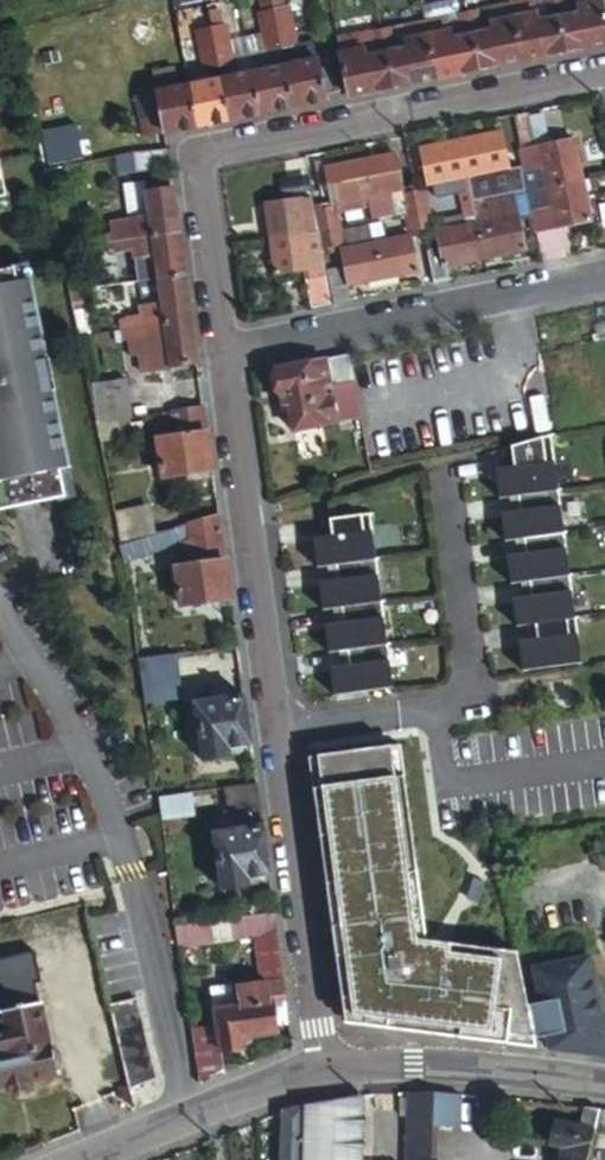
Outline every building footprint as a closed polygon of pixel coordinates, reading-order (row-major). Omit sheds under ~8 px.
[(272,0),(260,0),(262,11),(257,13),(264,49),(281,45),(272,0)] [(282,66),(292,109),(327,102),(319,59),(316,59),(311,39),(296,42),(288,4),(284,5),(283,0),(272,0),(281,45),(286,65),(282,66)] [(510,5),(522,61),(566,52),(555,0),(535,0),(510,5)] [(566,52),(604,44),(604,22),(601,0),(555,0),(566,52)] [(510,5),(468,14),(480,70),(522,61),(510,5)] [(206,11),(217,67),(233,64),(225,28),(221,28),(218,15),(214,16),(212,10),(206,11)] [(202,71),(217,67),(206,11),(198,13),(199,19),(194,21),(197,32),(194,35),(202,71)] [(480,70),(468,14),(425,22),(436,79),(480,70)] [(425,22),(383,31),(394,88),(436,79),(425,22)] [(394,88),(383,31),(338,40),(350,97),(394,88)] [(282,66),(251,72),(260,116),(292,109),(282,66)] [(251,72),(220,78),(228,122),(260,116),(251,72)] [(186,85),(195,129),(228,122),(220,78),(186,85)] [(142,139),(165,135),(195,129),(186,85),(141,95),(142,98),(134,101),(142,139)] [(529,110),(513,113),(519,142),(536,139),(529,110)] [(468,174),(489,170),(494,188),(513,185),(501,131),(477,136),(477,140),(461,144),(468,174)] [(541,169),(546,188),(575,182),(572,167),(580,165),(574,140),(521,151),(524,172),(541,169)] [(468,174),(461,144),(446,148),(445,142),(420,148),(428,182),(468,174)] [(169,166),(166,145),(134,152),(137,170),(169,166)] [(361,166),(367,196),(402,188),(394,154),(377,158),(378,163),(361,166)] [(334,202),(367,196),(361,166),(345,169),(343,165),(326,169),(334,202)] [(149,215),(146,192),(142,178),(124,181),(129,220),(149,215)] [(459,182),(464,201),(483,197),(479,178),(459,182)] [(546,188),(529,192),(543,263),(567,258),(561,227),(592,221),(587,197),(590,191),(588,180),(575,182),(546,188)] [(413,193),(417,210),(430,208),(426,188),(422,189),(420,183),(415,184),(417,191),(413,193)] [(400,195),(404,213),(417,210),(413,193),(417,191),(415,184),(407,186),(407,192),(400,195)] [(104,236),(105,243),(179,234),(172,188),(146,192),(149,215),(129,220),(130,228),(111,231),(110,235),(104,236)] [(483,197),(464,201),(467,214),(485,210),(483,197)] [(277,238),(308,234),(301,198),(266,203),(269,220),(275,220),(277,238)] [(477,222),(485,255),(501,251),(503,256),(527,252),(516,198),(497,202),(500,218),(477,222)] [(320,229),(338,226),(335,207),(324,210),(322,203),(314,204),(319,230),(320,229)] [(430,208),(417,210),(420,227),(424,226),(426,233),(432,232),(430,227),(433,225),(430,208)] [(417,210),(404,213),(408,231),(414,230),(416,235),(426,233),(424,226),(420,227),(417,210)] [(471,257),(485,255),(477,222),(440,229),(444,247),(448,267),(451,267),(472,262),(471,257)] [(320,229),(319,230),(324,255),(330,254),(329,248),(342,245),(338,226),(320,229)] [(324,255),(319,230),(308,234),(312,269),(312,274),(307,276),(314,309),(334,305),(324,255)] [(179,234),(105,243),(107,252),(114,252),(113,256),(133,252),(134,259),(154,257),(157,281),(185,277),(179,234)] [(312,269),(308,234),(277,238),(279,252),(275,254),(277,275),(312,269)] [(377,242),(385,275),(401,272),(402,277),(420,273),(411,235),(377,242)] [(370,278),(385,275),(377,242),(344,249),(348,267),(351,287),(369,283),(370,278)] [(430,250),(437,285),(454,281),(451,267),(448,267),(444,247),(430,250)] [(0,270),(0,508),(71,494),(25,265),(0,270)] [(351,287),(348,267),(331,273),(337,305),(355,301),(351,287)] [(191,319),(185,277),(157,281),(139,283),(140,296),(150,296),(151,302),(141,304),(142,312),(125,315),(125,323),(118,325),(118,330),(191,319)] [(81,291),(69,293),(77,333),(89,331),(81,291)] [(150,296),(140,296),(141,304),(151,302),(150,296)] [(197,363),(191,319),(118,330),(119,336),(125,335),(126,340),(146,336),(147,346),(166,342),(171,367),(197,363)] [(139,372),(171,367),(166,342),(147,346),(146,336),(126,340),(129,355),(137,354),(139,372)] [(356,381),(351,356),(277,371),(281,397),(289,396),(295,432),(336,424),(328,388),(356,381)] [(92,384),(98,423),(107,422),(133,418),(127,379),(92,384)] [(336,424),(363,419),(356,381),(328,388),(336,424)] [(212,467),(204,407),(177,411),(181,435),(156,441),(160,476),(212,467)] [(98,423),(95,424),(99,442),(111,440),(107,422),(98,423)] [(578,665),(547,438),(507,450),(510,470),(491,472),(495,500),(514,498),(516,514),(497,516),(501,544),(520,541),(522,557),(503,559),(507,586),(526,583),(528,599),(509,601),(513,628),(531,626),(534,641),(515,644),(519,672),(542,670),(578,665)] [(148,504),(114,511),(121,546),(155,535),(148,504)] [(198,538),(221,531),(219,514),(189,524),(192,532),(197,531),(198,538)] [(390,690),(366,518),(326,523),(329,541),(310,543),(314,571),(332,569),(334,584),(315,587),(319,614),(338,611),(340,627),(321,629),(325,655),(343,653),(346,669),(327,671),(331,698),(390,690)] [(155,535),(121,546),(124,563),(198,538),(197,531),(192,532),(189,524),(155,535)] [(231,596),(221,531),(198,538),(201,561),(177,566),(183,605),(231,596)] [(177,653),(138,660),(144,704),(184,697),(177,653)] [(252,746),(245,698),(196,706),(204,762),(231,757),(230,750),(252,746)] [(528,1008),(518,953),(498,951),(497,960),(468,957),(469,948),(424,942),(418,894),(409,895),(405,866),(414,864),(411,843),(402,844),(398,815),(407,814),(402,778),(393,779),(389,748),(316,758),(320,789),(311,790),(316,826),(325,825),(329,854),(320,855),(322,878),(332,877),(336,905),(327,907),(330,930),(339,929),(343,958),(334,959),(340,1001),(349,1000),(352,1026),(386,1031),(387,1021),(416,1025),(415,1034),(457,1040),(458,1031),(487,1035),(486,1044),(504,1046),(505,1037),(534,1041),(528,1008)] [(261,811),(258,785),(224,789),(228,816),(261,811)] [(188,798),(161,802),(165,822),(192,819),(188,798)] [(271,877),(264,827),(211,835),(220,888),(226,892),(247,888),(246,881),(271,877)] [(256,938),(279,935),(276,915),(241,919),(244,940),(256,938)] [(244,940),(241,919),(212,924),(216,944),(244,940)] [(216,944),(212,924),(192,927),(193,936),(180,938),(181,949),(216,944)] [(192,927),(178,929),(180,938),(193,936),(192,927)] [(286,983),(279,935),(256,938),(264,984),(286,983)] [(548,1052),(604,1058),(604,1038),(598,1001),(603,999),(598,977),(594,977),(590,960),(533,970),(540,1006),(528,1008),(534,1041),(546,1040),(548,1052)] [(289,1003),(286,983),(264,984),(215,993),(220,1028),(223,1055),(249,1052),(249,1040),(280,1036),(280,1033),(275,1005),(289,1003)] [(131,1077),(152,1073),(139,995),(118,999),(131,1077)] [(40,999),(5,1008),(7,1018),(0,1020),(0,1090),(59,1076),(57,1071),(63,1065),(59,1051),(52,1049),(40,999)] [(280,1033),(293,1031),(289,1003),(275,1005),(280,1033)] [(220,1028),(194,1031),(202,1086),(225,1076),(223,1055),(220,1028)] [(434,1128),(461,1129),(462,1098),(436,1095),(415,1096),(411,1159),(433,1159),(434,1128)] [(363,1099),(303,1109),(302,1159),(366,1159),(363,1099)] [(303,1109),(282,1116),(281,1159),(302,1159),(303,1109)] [(585,1110),(580,1128),(554,1123),(550,1146),(564,1150),(562,1159),(587,1159),(599,1111),(585,1110)]
